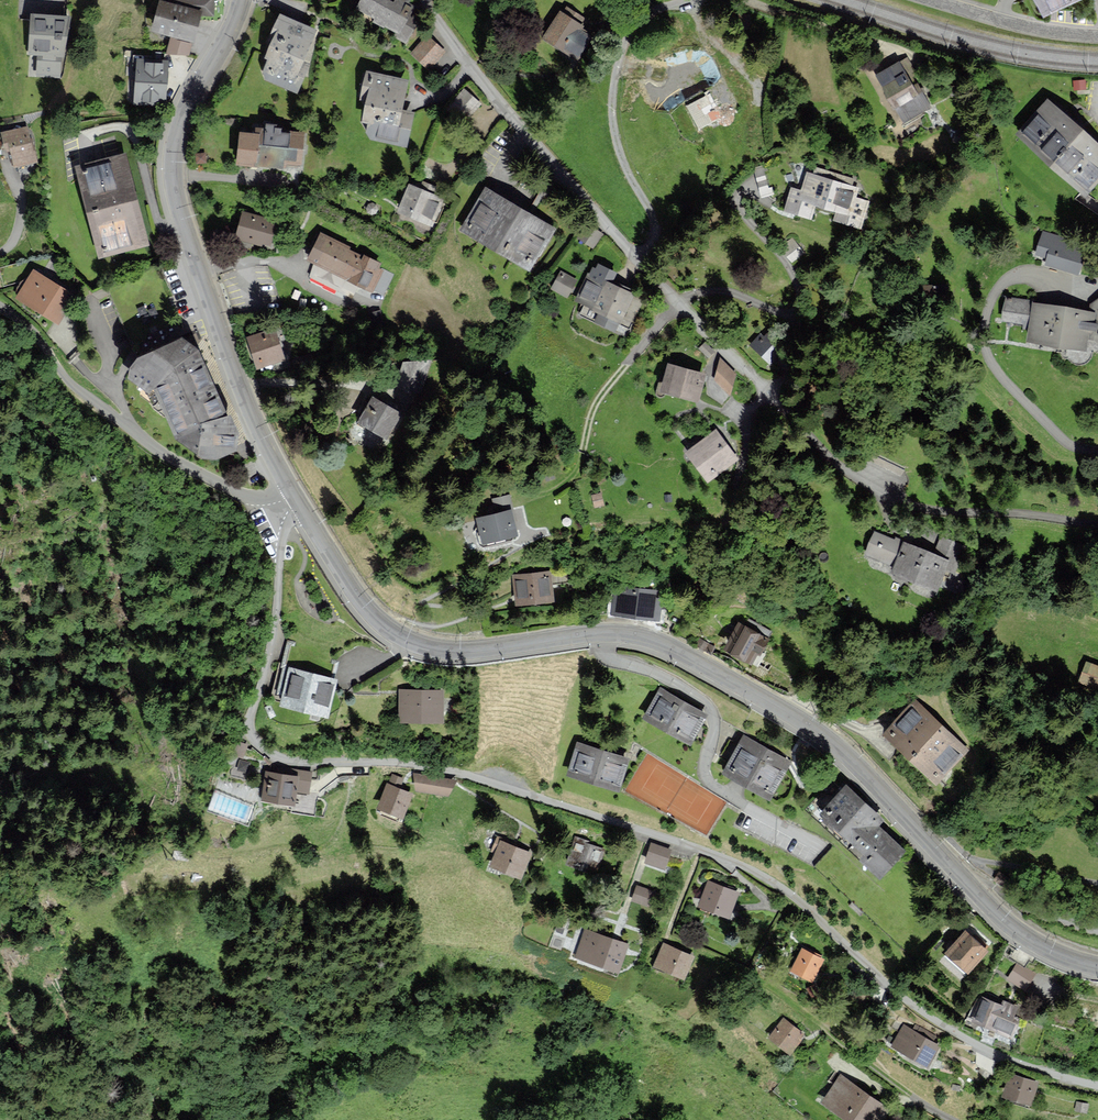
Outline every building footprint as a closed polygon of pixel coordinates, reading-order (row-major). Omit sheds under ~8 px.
[(201,12),(213,12),(213,0),(163,0),(152,29),(192,42),(201,12)] [(355,10),(396,32),(394,36),(406,43),(419,18),(407,11),(413,1),(410,0),(361,0),(355,10)] [(1046,16),(1081,0),(1039,0),(1046,16)] [(560,11),(544,36),(577,58),(591,36),(581,30),(584,26),(581,25),(585,19),(567,7),(563,13),(560,11)] [(262,76),(296,92),(309,63),(302,60),(316,30),(280,14),(274,27),(279,29),(266,56),(270,58),(262,76)] [(31,54),(30,74),(59,76),(61,56),(65,56),(68,19),(32,16),(29,54),(31,54)] [(428,36),(412,52),(427,68),(444,52),(428,36)] [(138,60),(136,102),(165,103),(166,61),(138,60)] [(903,62),(878,76),(905,123),(930,108),(903,62)] [(416,115),(406,113),(406,111),(404,111),(411,81),(367,71),(360,102),(369,104),(364,128),(371,130),(368,141),(408,150),(416,115)] [(710,89),(681,104),(698,136),(727,122),(710,89)] [(497,118),(464,91),(444,116),(477,143),(497,118)] [(1018,140),(1085,201),(1097,187),(1097,149),(1050,105),(1018,140)] [(10,149),(14,166),(35,161),(27,127),(2,133),(6,150),(10,149)] [(241,133),(238,162),(283,166),(283,161),(301,163),(304,135),(280,132),(281,129),(256,127),(255,134),(241,133)] [(206,162),(205,153),(196,154),(197,163),(206,162)] [(124,155),(77,167),(100,255),(147,243),(124,155)] [(853,180),(816,170),(814,176),(807,174),(802,192),(791,189),(785,211),(811,218),(815,205),(837,211),(834,221),(861,229),(869,203),(855,199),(858,189),(850,187),(853,180)] [(409,185),(397,214),(429,228),(441,199),(409,185)] [(485,191),(462,232),(531,269),(553,228),(485,191)] [(244,213),(237,236),(268,244),(275,222),(244,213)] [(578,237),(594,246),(602,231),(586,222),(578,237)] [(322,234),(309,260),(372,291),(382,270),(377,268),(379,263),(322,234)] [(1047,259),(1046,264),(1074,273),(1080,252),(1061,246),(1062,240),(1044,234),(1037,256),(1047,259)] [(551,286),(569,296),(579,277),(560,268),(551,286)] [(72,294),(33,272),(18,298),(57,321),(72,294)] [(591,274),(578,300),(627,324),(640,299),(591,274)] [(1089,310),(1005,297),(1000,322),(1028,327),(1026,342),(1087,352),(1090,335),(1097,336),(1097,298),(1090,304),(1089,310)] [(248,338),(256,368),(283,360),(275,330),(248,338)] [(760,334),(750,344),(770,362),(785,346),(769,331),(763,337),(760,334)] [(134,363),(129,380),(153,396),(176,440),(213,461),(234,450),(236,436),(228,416),(224,417),(197,351),(178,337),(134,363)] [(705,343),(699,349),(708,357),(713,352),(705,343)] [(720,360),(716,381),(731,395),(735,374),(720,360)] [(398,389),(419,393),(431,361),(404,363),(398,389)] [(668,364),(661,393),(698,403),(705,374),(668,364)] [(373,398),(359,421),(386,437),(400,413),(373,398)] [(716,431),(688,452),(708,479),(736,459),(716,431)] [(593,495),(595,507),(603,505),(601,494),(593,495)] [(493,501),(496,514),(476,518),(482,543),(517,535),(508,497),(493,501)] [(965,547),(941,536),(933,554),(897,538),(896,542),(877,533),(867,556),(893,567),(891,571),(936,591),(944,572),(953,575),(965,547)] [(551,572),(518,574),(520,604),(553,601),(551,572)] [(617,585),(612,616),(661,624),(666,593),(617,585)] [(741,623),(725,654),(754,668),(770,637),(741,623)] [(1081,684),(1097,690),(1097,667),(1088,663),(1081,684)] [(286,682),(280,704),(328,716),(337,681),(317,676),(289,669),(286,682)] [(666,690),(646,722),(690,749),(710,716),(666,690)] [(400,691),(400,720),(443,721),(443,692),(400,691)] [(916,702),(885,734),(935,782),(966,750),(916,702)] [(743,737),(725,770),(774,797),(792,764),(743,737)] [(578,744),(568,775),(618,790),(628,759),(578,744)] [(282,768),(281,775),(265,772),(261,802),(295,807),(297,793),(310,795),(313,773),(282,768)] [(403,779),(393,775),(390,782),(400,786),(403,779)] [(452,782),(418,776),(415,790),(449,796),(452,782)] [(413,795),(388,785),(378,808),(404,818),(413,795)] [(883,821),(846,787),(821,814),(866,855),(861,861),(880,878),(904,851),(878,827),(883,821)] [(577,840),(568,868),(597,878),(607,850),(577,840)] [(531,855),(501,842),(490,867),(521,880),(531,855)] [(671,854),(652,846),(645,863),(665,870),(671,854)] [(1009,878),(1000,872),(995,880),(1004,886),(1009,878)] [(709,882),(700,907),(728,918),(737,892),(709,882)] [(655,894),(637,888),(632,901),(650,908),(655,894)] [(629,946),(601,936),(586,931),(583,937),(576,958),(619,974),(629,946)] [(965,931),(945,953),(967,973),(987,951),(965,931)] [(694,958),(664,945),(654,967),(684,980),(694,958)] [(822,959),(801,949),(792,971),(812,980),(822,959)] [(1006,976),(1024,987),(1035,970),(1017,959),(1006,976)] [(982,998),(972,1025),(1010,1039),(1018,1018),(1014,1017),(1017,1007),(1003,1002),(1002,1005),(982,998)] [(804,1034),(783,1019),(769,1038),(790,1053),(804,1034)] [(904,1026),(892,1047),(927,1066),(938,1046),(904,1026)] [(1012,1075),(1005,1097),(1030,1105),(1037,1083),(1012,1075)] [(823,1102),(847,1119),(879,1119),(887,1109),(843,1076),(823,1102)]
